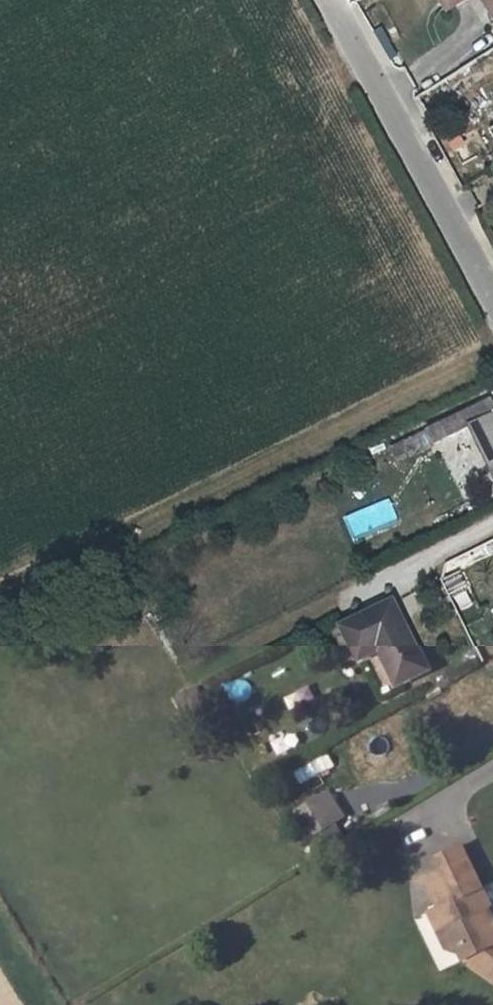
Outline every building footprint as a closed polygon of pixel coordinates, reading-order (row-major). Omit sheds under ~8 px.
[(450,14),(471,0),(440,0),(450,14)] [(492,19),(492,0),(480,0),(492,19)] [(425,439),(434,455),(470,438),(492,481),(492,419),(487,408),(425,439)] [(404,613),(357,637),(374,671),(394,661),(410,691),(437,678),(404,613)] [(327,799),(321,803),(337,826),(343,822),(327,799)] [(321,803),(294,821),(310,843),(337,826),(321,803)] [(432,860),(438,872),(419,881),(433,911),(423,916),(434,938),(443,934),(454,957),(457,963),(462,961),(466,970),(492,988),(492,934),(491,935),(485,924),(487,923),(473,893),(476,891),(455,849),(432,860)] [(482,888),(492,917),(492,884),(482,888)] [(454,957),(443,934),(434,938),(441,953),(454,957)]
